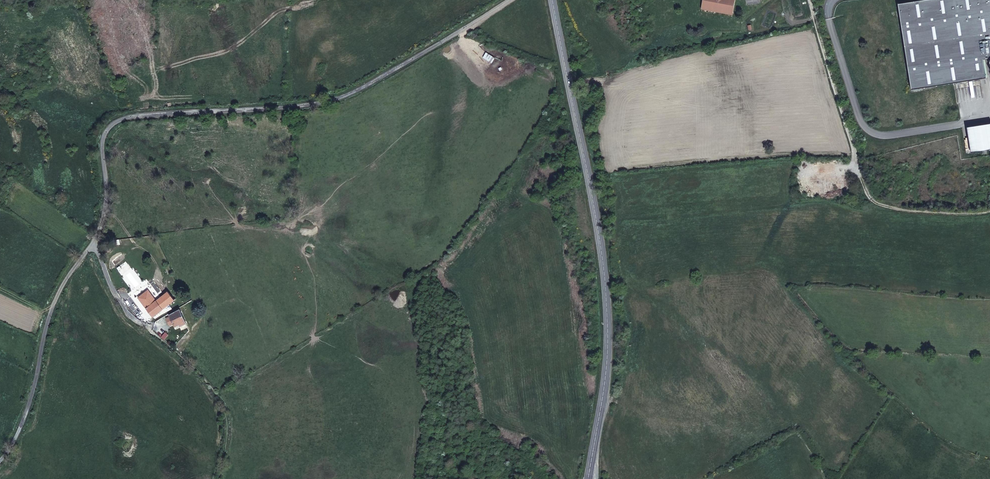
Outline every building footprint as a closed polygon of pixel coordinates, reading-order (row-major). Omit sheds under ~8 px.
[(701,6),(703,7),(708,8),(716,10),(718,10),(725,11),(732,12),(735,0),(702,0),(701,6)] [(898,4),(911,89),(985,78),(982,59),(989,58),(989,0),(926,0),(898,4)] [(703,7),(701,6),(701,9),(732,15),(732,12),(725,11),(718,10),(716,10),(708,8),(703,7)] [(482,58),(491,64),(495,58),(486,52),(482,58)] [(989,149),(989,124),(967,128),(970,152),(989,149)] [(138,295),(142,300),(152,293),(148,288),(138,295)] [(156,299),(152,293),(142,300),(153,314),(167,305),(168,307),(170,306),(169,303),(176,298),(169,290),(156,299)] [(177,324),(186,317),(185,314),(181,307),(171,313),(172,315),(168,317),(172,322),(175,320),(177,324)]
